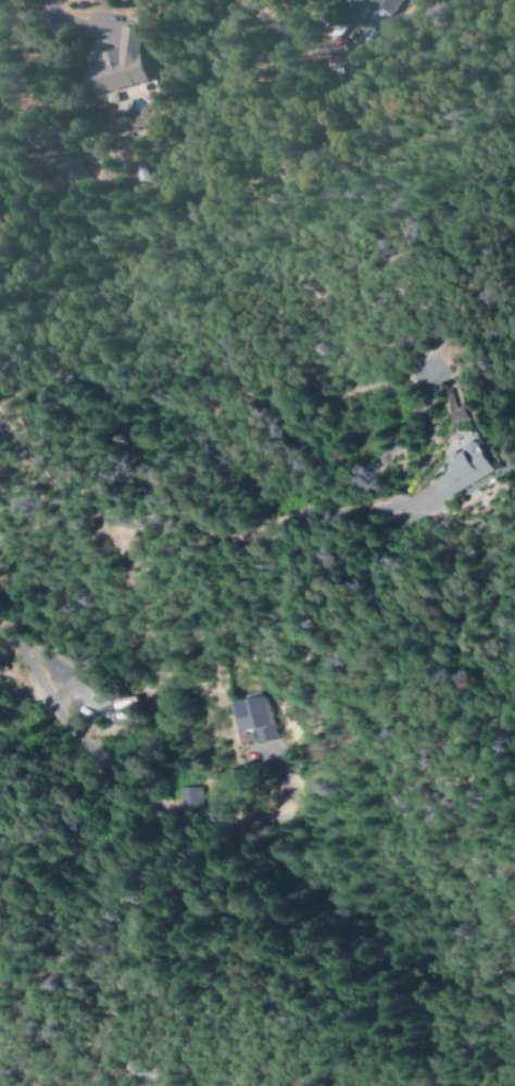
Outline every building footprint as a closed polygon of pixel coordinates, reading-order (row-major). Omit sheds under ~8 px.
[(368,40),(386,17),(368,4),(351,27),(368,40)] [(119,49),(96,54),(98,63),(81,68),(88,96),(104,91),(106,92),(147,82),(140,55),(144,29),(122,26),(119,49)] [(444,500),(492,472),(474,441),(444,458),(451,470),(433,481),(444,500)] [(231,704),(238,735),(254,731),(257,744),(275,740),(266,697),(231,704)]
